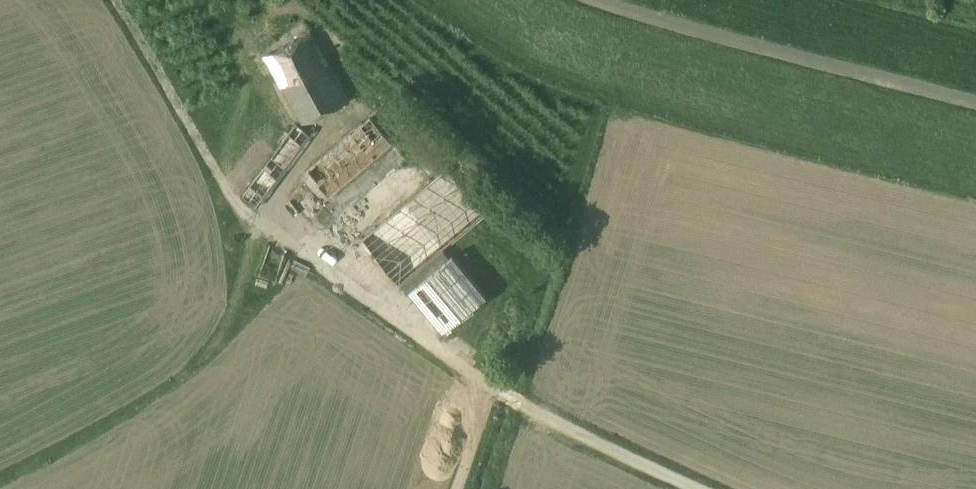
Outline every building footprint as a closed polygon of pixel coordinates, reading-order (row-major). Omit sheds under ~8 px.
[(265,56),(302,124),(348,99),(311,31),(265,56)] [(371,118),(305,167),(334,206),(400,157),(371,118)] [(294,122),(241,195),(258,207),(312,134),(294,122)] [(480,216),(439,170),(361,239),(401,282),(443,248),(480,216)] [(449,256),(443,248),(401,282),(408,290),(449,256)] [(453,252),(449,256),(408,290),(407,291),(442,334),(488,295),(453,252)]
